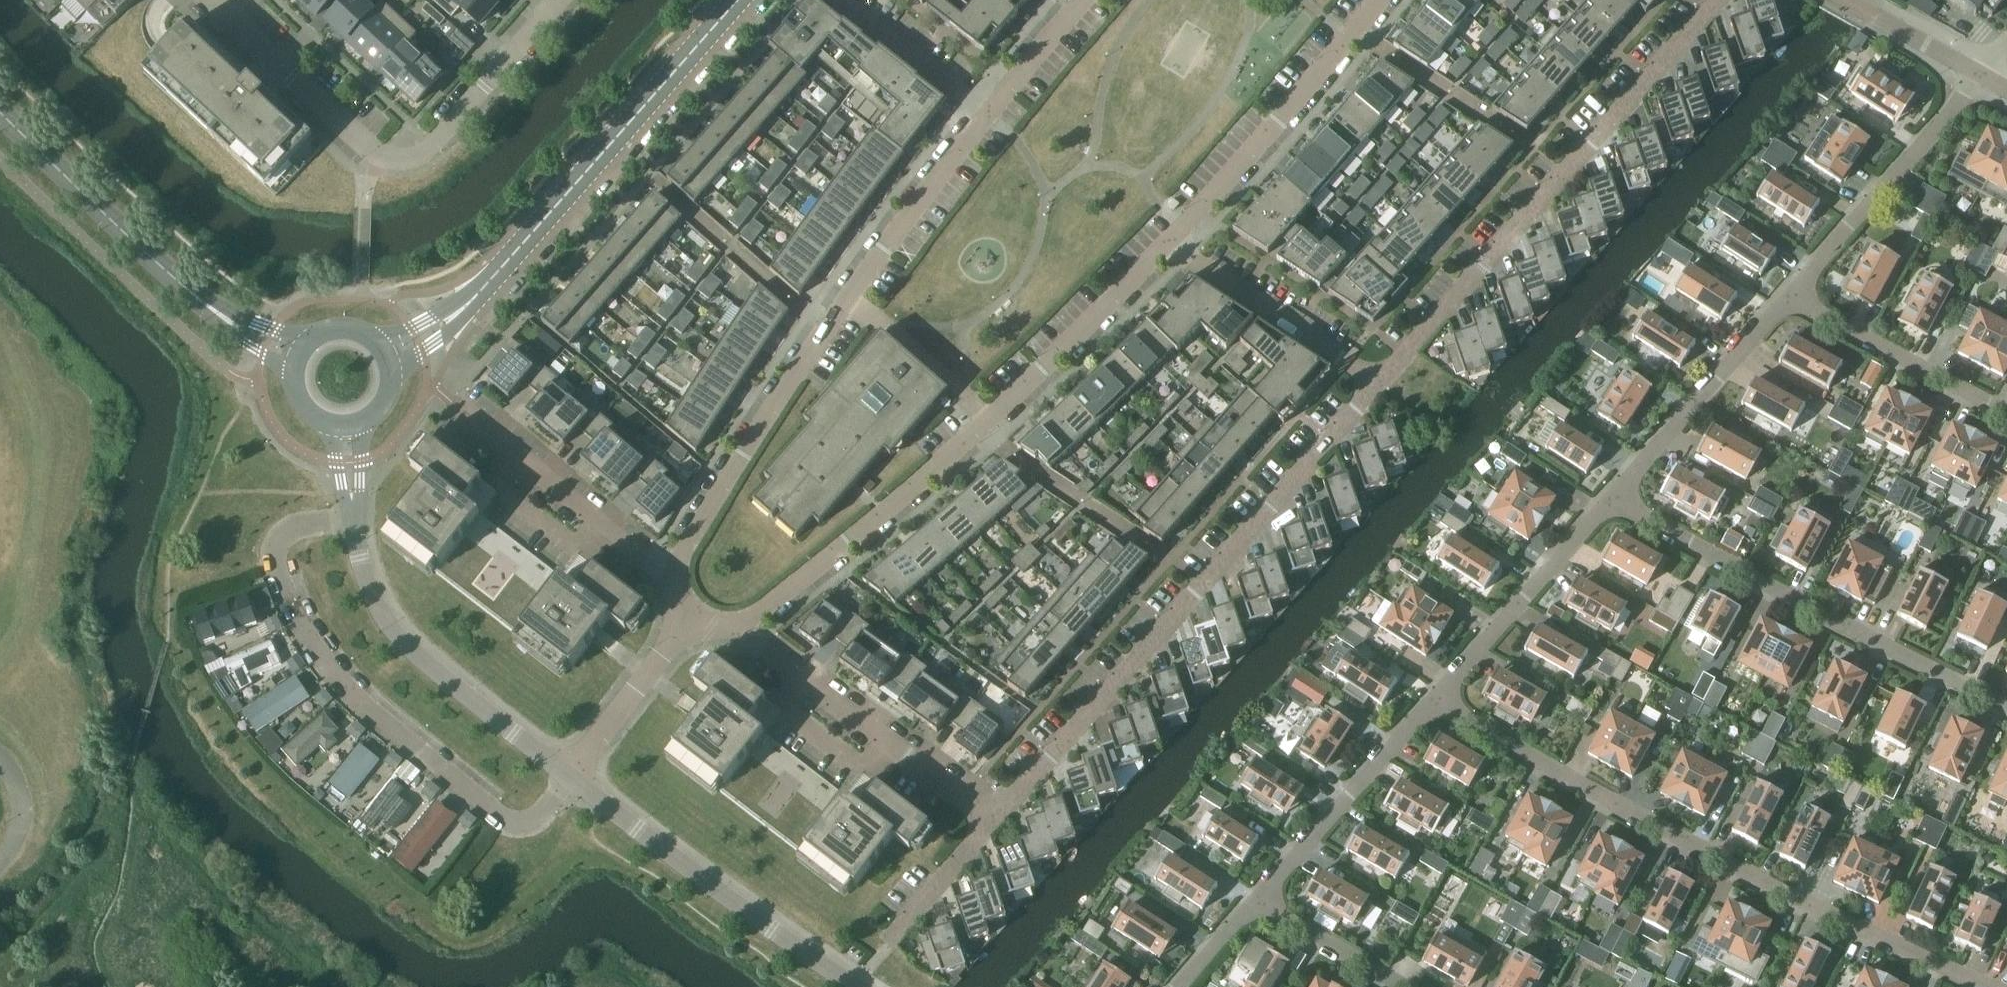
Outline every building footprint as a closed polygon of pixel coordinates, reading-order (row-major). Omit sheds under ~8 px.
[(87,12),(99,0),(75,0),(87,12)] [(87,12),(104,30),(135,0),(99,0),(87,12)] [(317,16),(331,0),(340,8),(348,0),(300,0),(317,16)] [(373,0),(348,0),(340,8),(328,21),(346,38),(382,0),(381,0),(377,4),(373,0)] [(399,17),(382,0),(346,38),(364,54),(399,17)] [(488,0),(435,0),(434,2),(452,18),(460,9),(479,25),(495,7),(488,0)] [(779,54),(779,53),(807,78),(807,77),(803,73),(812,63),(811,62),(846,22),(836,13),(833,16),(813,0),(810,0),(770,46),(779,54)] [(953,29),(969,9),(958,0),(934,0),(927,8),(953,29)] [(953,29),(985,53),(1001,33),(1017,14),(1000,0),(977,0),(969,9),(953,29)] [(1017,14),(1029,0),(1000,0),(1017,14)] [(1423,9),(1454,34),(1468,17),(1447,0),(1430,0),(1423,9)] [(1468,17),(1481,0),(1447,0),(1468,17)] [(1514,0),(1507,0),(1503,5),(1511,12),(1518,4),(1514,0)] [(1527,4),(1535,11),(1544,0),(1530,0),(1527,4)] [(1576,14),(1606,41),(1622,23),(1596,0),(1588,0),(1576,14)] [(1622,23),(1637,5),(1632,0),(1596,0),(1622,23)] [(1637,5),(1646,13),(1658,0),(1632,0),(1637,5)] [(1747,5),(1764,58),(1765,58),(1761,46),(1784,38),(1782,33),(1791,30),(1781,1),(1773,4),(1771,0),(1763,0),(1747,5)] [(1907,5),(1929,18),(1938,9),(1928,0),(1911,0),(1907,5)] [(2003,0),(1959,0),(1961,2),(1960,2),(1961,3),(1962,2),(1975,14),(1974,14),(1975,15),(1981,8),(1991,17),(1993,16),(1992,15),(2004,1),(2003,0)] [(436,12),(427,4),(422,10),(431,18),(436,12)] [(1535,11),(1527,4),(1516,16),(1524,23),(1535,11)] [(1734,40),(1723,43),(1738,89),(1739,89),(1732,69),(1764,58),(1747,5),(1746,6),(1750,17),(1729,24),(1734,40)] [(1423,9),(1410,26),(1441,51),(1454,34),(1423,9)] [(446,20),(436,12),(431,18),(440,26),(446,20)] [(1606,41),(1576,14),(1560,32),(1590,59),(1606,41)] [(417,33),(399,17),(364,54),(381,71),(417,33)] [(848,22),(846,22),(811,62),(812,63),(820,53),(854,82),(880,53),(863,39),(864,37),(846,24),(848,22)] [(251,80),(191,24),(166,50),(144,74),(267,189),(314,139),(266,94),(271,90),(255,75),(251,80)] [(1492,24),(1485,31),(1493,39),(1500,31),(1492,24)] [(1441,51),(1410,26),(1393,46),(1427,68),(1441,51)] [(1560,32),(1554,27),(1538,45),(1544,50),(1574,77),(1590,59),(1560,32)] [(475,46),(457,30),(449,39),(467,56),(475,46)] [(1509,30),(1498,42),(1506,50),(1517,37),(1509,30)] [(1493,39),(1485,31),(1478,40),(1486,47),(1493,39)] [(417,34),(417,33),(381,71),(399,87),(430,54),(429,53),(423,60),(407,45),(417,34)] [(1506,50),(1498,42),(1487,55),(1495,62),(1506,50)] [(1706,72),(1694,76),(1709,120),(1710,120),(1704,101),(1738,89),(1723,43),(1722,44),(1724,49),(1701,57),(1706,72)] [(1544,50),(1528,68),(1558,95),(1574,77),(1544,50)] [(779,54),(764,71),(791,95),(807,78),(779,53),(779,54)] [(442,78),(448,71),(430,54),(399,87),(417,104),(432,88),(435,91),(445,81),(442,78)] [(842,107),(873,131),(904,155),(904,154),(903,153),(922,128),(924,129),(947,101),(915,76),(914,78),(886,55),(861,83),(842,107)] [(1463,56),(1456,64),(1464,72),(1471,64),(1463,56)] [(1490,67),(1482,60),(1470,74),(1478,82),(1490,67)] [(1380,62),(1366,80),(1397,105),(1414,84),(1380,62)] [(1464,72),(1456,64),(1449,72),(1457,80),(1464,72)] [(1528,68),(1512,86),(1542,113),(1558,95),(1528,68)] [(1851,94),(1893,121),(1909,96),(1897,89),(1900,84),(1882,73),(1879,77),(1867,69),(1865,73),(1860,70),(1848,89),(1852,92),(1851,94)] [(764,71),(748,89),(775,113),(791,95),(764,71)] [(1695,81),(1675,87),(1693,139),(1694,139),(1690,127),(1709,120),(1694,76),(1693,76),(1695,81)] [(1366,80),(1352,96),(1383,122),(1397,105),(1366,80)] [(1835,92),(1824,84),(1817,95),(1829,102),(1835,92)] [(1542,113),(1512,86),(1492,110),(1526,132),(1542,113)] [(1663,121),(1651,125),(1666,169),(1667,169),(1661,150),(1693,139),(1675,87),(1675,88),(1678,99),(1658,105),(1663,121)] [(748,89),(732,107),(759,131),(775,113),(748,89)] [(834,91),(830,97),(837,103),(842,97),(834,91)] [(837,103),(826,95),(817,107),(827,116),(837,103)] [(1352,96),(1338,113),(1369,139),(1383,122),(1352,96)] [(732,107),(716,125),(743,149),(759,131),(732,107)] [(1449,114),(1441,107),(1428,121),(1437,128),(1449,114)] [(1417,109),(1410,117),(1418,124),(1425,116),(1417,109)] [(1338,113),(1324,130),(1355,156),(1369,139),(1338,113)] [(835,116),(828,124),(839,133),(846,124),(835,116)] [(1418,124),(1410,117),(1403,125),(1411,132),(1418,124)] [(1868,142),(1832,118),(1804,160),(1841,184),(1868,142)] [(806,121),(796,133),(807,142),(817,129),(806,121)] [(839,133),(828,124),(822,133),(833,141),(839,133)] [(1425,124),(1414,137),(1422,144),(1434,131),(1425,124)] [(716,125),(700,143),(727,168),(743,149),(716,125)] [(1478,125),(1464,141),(1494,168),(1512,147),(1478,125)] [(1652,130),(1632,136),(1650,188),(1651,187),(1647,176),(1666,169),(1651,125),(1650,125),(1652,130)] [(1324,130),(1310,146),(1340,172),(1355,156),(1324,130)] [(1981,193),(2006,144),(2006,143),(2003,141),(2005,139),(1988,130),(1972,159),(1961,154),(1949,176),(1981,193)] [(873,131),(859,148),(891,172),(904,155),(873,131)] [(807,142),(796,133),(787,145),(798,154),(807,142)] [(1620,170),(1608,173),(1623,218),(1624,218),(1618,198),(1650,188),(1632,136),(1635,147),(1615,154),(1620,170)] [(1400,153),(1408,160),(1420,148),(1411,140),(1400,153)] [(1775,140),(1768,151),(1790,165),(1797,155),(1775,140)] [(1464,141),(1448,159),(1478,186),(1494,168),(1464,141)] [(1387,142),(1380,150),(1389,158),(1396,150),(1387,142)] [(700,143),(684,162),(711,186),(727,168),(700,143)] [(1981,193),(2006,207),(2006,144),(1981,193)] [(1310,146),(1296,162),(1326,189),(1340,172),(1310,146)] [(859,148),(846,166),(878,189),(891,172),(859,148)] [(1389,158),(1380,150),(1373,158),(1382,166),(1389,158)] [(808,151),(801,159),(812,168),(819,159),(808,151)] [(1790,165),(1768,151),(1761,162),(1783,176),(1790,165)] [(1397,156),(1386,169),(1394,177),(1406,164),(1397,156)] [(776,159),(767,171),(778,180),(787,167),(776,159)] [(812,168),(801,159),(795,168),(805,176),(812,168)] [(1448,159),(1432,178),(1462,204),(1478,186),(1448,159)] [(711,186),(684,162),(667,180),(695,204),(711,186)] [(1296,162),(1281,179),(1311,205),(1326,189),(1296,162)] [(846,166),(833,183),(865,206),(878,189),(846,166)] [(778,180),(767,171),(757,183),(768,192),(778,180)] [(1609,178),(1589,185),(1607,237),(1608,236),(1604,224),(1623,218),(1608,173),(1607,174),(1609,178)] [(1818,204),(1773,176),(1774,174),(1772,173),(1757,198),(1758,199),(1759,197),(1804,226),(1803,227),(1804,228),(1820,204),(1818,203),(1818,204)] [(1362,177),(1355,185),(1363,193),(1370,185),(1362,177)] [(1384,177),(1373,190),(1381,197),(1393,185),(1384,177)] [(1432,178),(1416,196),(1446,222),(1462,204),(1432,178)] [(1282,239),(1290,246),(1302,232),(1294,225),(1311,205),(1281,179),(1262,201),(1263,202),(1256,209),(1255,208),(1233,232),(1268,254),(1282,239)] [(833,183),(820,201),(852,224),(865,206),(833,183)] [(1923,184),(1911,206),(1934,219),(1946,197),(1923,184)] [(781,185),(774,194),(785,202),(792,194),(781,185)] [(1363,193),(1355,185),(1348,193),(1356,201),(1363,193)] [(1592,197),(1573,204),(1590,254),(1591,254),(1587,243),(1607,237),(1589,185),(1588,185),(1592,197)] [(1381,197),(1373,190),(1362,203),(1370,210),(1381,197)] [(655,194),(639,213),(666,237),(682,219),(655,194)] [(785,202),(774,194),(768,202),(778,211),(785,202)] [(1416,196),(1400,214),(1430,240),(1446,222),(1416,196)] [(747,197),(737,209),(748,217),(758,205),(747,197)] [(1723,199),(1716,210),(1738,224),(1745,213),(1723,199)] [(820,201),(807,218),(839,241),(852,224),(820,201)] [(1341,202),(1333,210),(1342,217),(1349,209),(1341,202)] [(1562,235),(1551,239),(1565,283),(1566,283),(1560,264),(1590,254),(1573,204),(1572,204),(1575,214),(1557,220),(1562,235)] [(1346,221),(1354,228),(1366,215),(1358,208),(1346,221)] [(748,217),(737,209),(728,221),(739,230),(748,217)] [(639,213),(623,231),(650,255),(666,237),(639,213)] [(1400,214),(1384,231),(1414,258),(1430,240),(1400,214)] [(1923,214),(1911,238),(1921,243),(1934,220),(1923,214)] [(1323,216),(1315,226),(1325,235),(1334,225),(1323,216)] [(807,218),(795,236),(827,259),(839,241),(807,218)] [(754,220),(747,229),(758,237),(764,229),(754,220)] [(1302,232),(1290,246),(1277,260),(1294,271),(1325,235),(1315,226),(1306,236),(1302,232)] [(1722,251),(1760,275),(1759,276),(1761,277),(1776,253),(1775,252),(1774,253),(1736,229),(1737,228),(1735,227),(1720,251),(1721,252),(1722,251)] [(2004,227),(1992,250),(1998,253),(2002,256),(2006,247),(2006,229),(2004,227)] [(758,237),(747,229),(740,237),(751,246),(758,237)] [(623,231),(607,249),(634,273),(650,255),(623,231)] [(1384,231),(1369,250),(1399,276),(1399,275),(1414,258),(1384,231)] [(1351,235),(1337,251),(1346,259),(1360,242),(1351,235)] [(795,236),(782,254),(814,276),(827,259),(795,236)] [(1551,244),(1532,250),(1549,302),(1550,302),(1546,290),(1565,283),(1551,239),(1550,239),(1551,244)] [(1670,241),(1663,252),(1686,267),(1693,256),(1670,241)] [(1963,265),(1974,271),(1986,247),(1975,241),(1963,265)] [(1346,259),(1337,251),(1327,242),(1299,275),(1320,288),(1346,259)] [(1860,258),(1850,276),(1855,279),(1848,291),(1874,305),(1897,261),(1872,247),(1865,260),(1860,258)] [(1986,247),(1974,271),(1985,277),(1998,253),(1992,250),(1986,247)] [(607,249),(591,267),(618,292),(634,273),(607,249)] [(1399,276),(1369,250),(1329,294),(1373,323),(1387,308),(1382,303),(1388,297),(1393,301),(1408,283),(1399,275),(1399,276)] [(1535,263),(1515,269),(1532,321),(1533,320),(1529,309),(1549,302),(1532,250),(1531,251),(1535,263)] [(704,251),(695,263),(706,272),(715,260),(704,251)] [(814,276),(782,254),(770,271),(800,297),(814,276)] [(706,272),(695,263),(685,276),(696,284),(706,272)] [(591,267),(575,286),(602,310),(618,292),(591,267)] [(1721,319),(1720,321),(1721,322),(1737,297),(1735,296),(1735,298),(1690,269),(1691,268),(1689,267),(1674,291),(1675,292),(1676,291),(1721,319)] [(1503,303),(1491,306),(1506,351),(1507,351),(1500,331),(1532,321),(1515,269),(1514,269),(1518,280),(1497,287),(1503,303)] [(1925,276),(1918,289),(1913,287),(1904,305),(1909,308),(1902,320),(1928,334),(1951,290),(1947,288),(1950,283),(1931,273),(1929,278),(1925,276)] [(711,275),(705,283),(716,292),(722,283),(711,275)] [(1169,300),(1147,322),(1178,352),(1200,327),(1226,350),(1254,319),(1190,277),(1169,300)] [(716,292),(705,283),(698,292),(709,300),(716,292)] [(575,286),(559,304),(586,328),(602,310),(575,286)] [(759,286),(743,310),(775,332),(789,312),(759,286)] [(675,289),(665,301),(676,310),(686,298),(675,289)] [(1628,290),(1622,300),(1639,310),(1645,300),(1628,290)] [(676,310),(665,301),(656,314),(667,322),(676,310)] [(1682,301),(1675,311),(1685,317),(1692,307),(1682,301)] [(586,328),(559,304),(542,322),(570,346),(586,328)] [(1492,311),(1472,318),(1490,371),(1491,371),(1486,357),(1506,351),(1491,306),(1490,307),(1492,311)] [(1971,362),(1980,366),(2002,324),(1969,307),(1959,326),(1970,332),(1958,354),(1971,361),(1971,362)] [(684,309),(677,318),(688,326),(695,318),(684,309)] [(743,310),(731,328),(763,350),(775,332),(743,310)] [(1678,368),(1680,369),(1695,345),(1694,344),(1693,345),(1648,316),(1649,315),(1648,314),(1632,338),(1634,339),(1634,338),(1679,367),(1678,368)] [(688,326),(677,318),(671,326),(682,335),(688,326)] [(1490,371),(1472,318),(1471,318),(1475,331),(1453,338),(1455,345),(1446,348),(1455,376),(1464,373),(1466,379),(1490,371)] [(1980,366),(1989,371),(1990,370),(2003,377),(2006,368),(2006,321),(2006,320),(2005,325),(2002,324),(1980,366)] [(1147,322),(1132,337),(1159,364),(1174,349),(1178,353),(1178,352),(1147,322)] [(1247,389),(1246,390),(1284,424),(1331,370),(1259,323),(1224,362),(1239,376),(1248,366),(1242,361),(1250,351),(1274,372),(1254,395),(1247,389)] [(645,327),(636,339),(647,348),(656,336),(645,327)] [(731,328),(719,346),(751,368),(763,350),(731,328)] [(773,519),(779,513),(783,516),(777,523),(796,539),(814,520),(820,525),(885,451),(891,456),(948,391),(882,333),(805,420),(811,425),(765,477),(771,482),(754,502),(773,519)] [(1132,337),(1117,352),(1144,380),(1159,364),(1132,337)] [(1842,365),(1841,364),(1840,365),(1793,340),(1794,338),(1793,338),(1779,363),(1780,364),(1781,362),(1827,388),(1827,389),(1828,390),(1842,365)] [(647,348),(636,339),(626,352),(637,360),(647,348)] [(1598,341),(1591,352),(1613,366),(1620,355),(1598,341)] [(657,344),(650,353),(661,361),(668,353),(657,344)] [(523,383),(531,390),(548,370),(520,346),(511,357),(495,375),(489,382),(509,399),(523,383)] [(719,346),(707,364),(740,386),(751,368),(719,346)] [(502,350),(487,368),(495,375),(511,357),(502,350)] [(1191,385),(1198,391),(1204,385),(1207,381),(1200,376),(1214,360),(1204,351),(1188,370),(1197,379),(1191,385)] [(1117,352),(1101,368),(1129,395),(1144,380),(1117,352)] [(661,361),(650,353),(644,361),(654,370),(661,361)] [(612,372),(622,379),(632,367),(623,359),(612,372)] [(707,364),(695,383),(728,404),(740,386),(707,364)] [(1101,368),(1086,383),(1113,410),(1129,395),(1101,368)] [(526,413),(545,429),(576,394),(575,393),(570,399),(553,385),(558,379),(548,370),(531,390),(540,397),(526,413)] [(1182,377),(1191,385),(1197,379),(1188,370),(1182,377)] [(627,383),(638,391),(648,378),(636,371),(627,383)] [(1605,404),(1598,415),(1623,431),(1650,389),(1625,373),(1618,385),(1612,381),(1600,400),(1605,404)] [(1210,378),(1207,381),(1204,385),(1214,393),(1219,387),(1210,378)] [(1789,432),(1791,432),(1805,407),(1803,406),(1803,408),(1756,382),(1757,381),(1755,380),(1741,405),(1743,406),(1744,405),(1790,430),(1789,432)] [(695,383),(683,401),(716,422),(728,404),(695,383)] [(1086,383),(1070,398),(1097,425),(1113,410),(1086,383)] [(1204,385),(1198,391),(1208,400),(1214,393),(1204,385)] [(1246,390),(1231,408),(1260,434),(1275,416),(1284,424),(1246,390)] [(1884,443),(1887,444),(1909,402),(1887,391),(1865,432),(1869,435),(1867,439),(1882,447),(1884,443)] [(1174,392),(1165,401),(1171,407),(1180,398),(1174,392)] [(579,429),(587,436),(603,417),(576,394),(545,429),(564,446),(579,429)] [(1840,396),(1834,407),(1857,420),(1863,409),(1840,396)] [(1547,397),(1541,407),(1564,423),(1571,413),(1547,397)] [(1070,398),(1055,412),(1081,440),(1097,425),(1070,398)] [(1186,400),(1177,409),(1184,416),(1193,406),(1186,400)] [(716,422),(683,401),(666,428),(696,453),(716,422)] [(1171,407),(1165,401),(1156,410),(1163,416),(1171,407)] [(1909,402),(1887,444),(1909,456),(1931,414),(1909,402)] [(1857,420),(1834,407),(1828,418),(1851,431),(1857,420)] [(1209,420),(1209,421),(1244,452),(1260,434),(1231,408),(1215,425),(1209,420)] [(1055,412),(1039,427),(1065,455),(1081,440),(1055,412)] [(581,460),(600,476),(631,440),(603,417),(587,436),(595,443),(581,460)] [(1209,421),(1193,439),(1228,470),(1244,452),(1209,421)] [(1143,423),(1135,433),(1141,439),(1150,430),(1143,423)] [(1561,425),(1545,449),(1547,450),(1547,448),(1585,473),(1584,474),(1586,475),(1602,451),(1600,450),(1599,451),(1562,427),(1562,426),(1561,425)] [(1950,477),(1953,478),(1974,436),(1952,425),(1931,467),(1935,469),(1933,474),(1948,481),(1950,477)] [(1162,426),(1153,435),(1159,441),(1168,432),(1162,426)] [(1393,426),(1369,434),(1387,486),(1388,486),(1384,474),(1406,466),(1405,461),(1413,458),(1409,446),(1410,446),(1404,430),(1395,433),(1393,426)] [(1065,455),(1039,427),(1017,447),(1036,460),(1038,457),(1050,470),(1065,455)] [(1728,437),(1716,431),(1702,456),(1745,480),(1760,455),(1748,448),(1751,443),(1731,432),(1728,437)] [(1141,439),(1135,433),(1126,442),(1132,448),(1141,439)] [(1357,468),(1345,472),(1361,517),(1362,517),(1355,497),(1387,486),(1369,434),(1373,446),(1352,453),(1357,468)] [(1159,441),(1153,435),(1144,444),(1151,450),(1159,441)] [(1974,436),(1953,478),(1956,480),(1953,484),(1969,492),(1971,487),(1975,489),(1996,448),(1974,436)] [(1193,439),(1177,457),(1212,488),(1228,470),(1193,439)] [(634,475),(642,483),(658,463),(631,440),(600,476),(619,492),(634,475)] [(391,528),(386,535),(565,672),(570,666),(572,667),(610,618),(626,631),(645,606),(594,566),(576,589),(465,503),(482,480),(430,441),(411,465),(427,478),(390,527),(391,528)] [(1500,455),(1520,467),(1527,457),(1507,444),(1500,455)] [(1841,449),(1828,472),(1840,478),(1852,455),(1841,449)] [(1113,455),(1104,464),(1110,470),(1119,461),(1113,455)] [(1182,462),(1167,480),(1196,506),(1212,488),(1177,457),(1176,457),(1182,462)] [(1128,460),(1120,469),(1126,476),(1135,466),(1128,460)] [(1044,489),(1002,461),(985,477),(1010,506),(1017,513),(1044,489)] [(658,463),(642,483),(650,490),(636,506),(656,523),(687,488),(658,463)] [(1110,470),(1104,464),(1095,473),(1102,479),(1110,470)] [(1126,476),(1120,469),(1111,479),(1117,485),(1126,476)] [(1549,471),(1544,478),(1554,484),(1559,477),(1549,471)] [(1329,500),(1317,504),(1332,548),(1333,548),(1326,529),(1361,517),(1345,472),(1346,477),(1324,485),(1329,500)] [(1678,504),(1675,509),(1694,520),(1698,514),(1709,521),(1711,518),(1717,521),(1728,501),(1722,498),(1724,495),(1680,472),(1666,497),(1678,504)] [(1515,474),(1502,495),(1542,521),(1548,512),(1547,512),(1555,499),(1515,474)] [(985,477),(968,492),(994,520),(1010,506),(985,477)] [(1885,502),(1896,508),(1908,484),(1897,478),(1885,502)] [(1095,486),(1088,479),(1079,489),(1087,494),(1095,486)] [(1146,492),(1145,493),(1180,524),(1196,506),(1167,480),(1152,497),(1146,492)] [(1997,500),(2001,502),(1997,511),(2006,516),(2006,480),(1997,500)] [(869,481),(862,489),(868,494),(875,486),(869,481)] [(1908,484),(1896,508),(1907,513),(1919,490),(1908,484)] [(1840,510),(1850,515),(1863,491),(1853,485),(1840,510)] [(1760,487),(1754,498),(1777,511),(1783,500),(1760,487)] [(968,492),(952,506),(978,535),(994,520),(968,492)] [(1180,524),(1145,493),(1129,511),(1147,528),(1144,532),(1162,544),(1180,524)] [(1542,521),(1502,495),(1500,497),(1492,493),(1483,507),(1491,512),(1488,516),(1491,517),(1488,522),(1503,532),(1507,528),(1528,541),(1536,529),(1536,530),(1542,521)] [(1777,511),(1754,498),(1748,509),(1771,522),(1777,511)] [(1318,509),(1298,516),(1315,567),(1316,567),(1312,555),(1332,548),(1317,504),(1316,504),(1318,509)] [(1453,504),(1447,514),(1467,527),(1473,516),(1453,504)] [(952,506),(936,520),(961,549),(978,535),(952,506)] [(1771,548),(1778,552),(1776,557),(1805,573),(1830,526),(1827,525),(1830,519),(1806,506),(1803,512),(1800,511),(1790,531),(1782,527),(1771,548)] [(1434,508),(1429,516),(1439,522),(1444,515),(1434,508)] [(1952,536),(1963,542),(1975,518),(1964,512),(1952,536)] [(1467,527),(1447,514),(1440,524),(1460,537),(1467,527)] [(1286,549),(1274,553),(1289,597),(1290,597),(1283,578),(1315,567),(1298,516),(1297,516),(1301,527),(1280,534),(1286,549)] [(1975,518),(1963,542),(1974,547),(1986,524),(1975,518)] [(936,520),(920,534),(945,563),(961,549),(936,520)] [(1070,520),(1061,529),(1068,535),(1076,526),(1070,520)] [(1044,524),(1035,533),(1041,540),(1050,531),(1044,524)] [(1918,547),(1930,553),(1941,531),(1929,525),(1918,547)] [(1068,535),(1061,529),(1052,537),(1059,544),(1068,535)] [(1728,530),(1720,545),(1736,553),(1744,538),(1728,530)] [(920,534),(903,548),(928,578),(945,563),(920,534)] [(1453,537),(1452,536),(1436,560),(1438,561),(1438,560),(1483,589),(1482,590),(1484,591),(1499,567),(1498,566),(1497,567),(1453,538),(1453,537)] [(1618,536),(1603,561),(1646,586),(1661,560),(1618,536)] [(1091,554),(1090,555),(1125,586),(1149,559),(1131,547),(1116,537),(1113,541),(1097,559),(1091,554)] [(1029,544),(1020,553),(1026,559),(1035,550),(1029,544)] [(1861,602),(1863,599),(1874,605),(1892,570),(1881,564),(1882,561),(1849,544),(1827,585),(1861,602)] [(903,548),(887,562),(911,592),(928,578),(903,548)] [(1035,550),(1026,559),(1032,565),(1041,556),(1035,550)] [(1011,562),(1017,568),(1026,559),(1020,553),(1011,562)] [(1275,558),(1255,564),(1272,616),(1273,616),(1269,604),(1289,597),(1274,553),(1273,553),(1275,558)] [(1090,555),(1074,573),(1109,604),(1125,586),(1090,555)] [(1026,559),(1017,568),(1023,574),(1032,565),(1026,559)] [(1407,561),(1400,571),(1420,584),(1427,574),(1407,561)] [(911,592),(887,562),(863,581),(881,594),(884,592),(895,605),(911,592)] [(1243,598),(1231,602),(1246,646),(1247,646),(1240,627),(1272,616),(1255,564),(1254,565),(1258,576),(1237,582),(1243,598)] [(1911,589),(1910,589),(1911,590),(1907,597),(1906,597),(1907,598),(1898,615),(1897,615),(1897,616),(1926,630),(1926,629),(1925,629),(1932,614),(1936,616),(1943,602),(1939,600),(1947,586),(1948,586),(1948,585),(1919,570),(1919,571),(1920,572),(1911,589)] [(997,571),(988,580),(994,586),(1003,578),(997,571)] [(1074,573),(1058,591),(1093,622),(1109,604),(1074,573)] [(994,586),(988,580),(979,589),(985,595),(994,586)] [(1599,626),(1611,632),(1625,607),(1582,583),(1568,608),(1579,614),(1576,620),(1596,631),(1599,626)] [(1002,587),(993,596),(999,602),(1008,593),(1002,587)] [(1663,598),(1655,610),(1678,624),(1694,596),(1677,587),(1669,601),(1663,598)] [(1394,606),(1394,607),(1440,637),(1445,628),(1452,615),(1413,590),(1410,594),(1406,591),(1397,604),(1395,607),(1394,606)] [(268,591),(253,597),(259,613),(274,608),(268,591)] [(1058,591),(1042,609),(1077,640),(1093,622),(1058,591)] [(1986,651),(2006,607),(2006,606),(1978,592),(1957,637),(1986,651)] [(1701,605),(1695,616),(1698,618),(1692,629),(1691,628),(1691,630),(1708,639),(1702,651),(1714,658),(1720,646),(1721,646),(1722,645),(1721,644),(1739,611),(1740,611),(1740,610),(1710,594),(1710,595),(1704,606),(1701,605)] [(830,635),(840,643),(858,618),(828,596),(800,634),(820,648),(830,635)] [(999,602),(993,596),(984,605),(990,611),(999,602)] [(252,598),(188,619),(198,651),(263,629),(252,598)] [(967,601),(958,610),(964,616),(973,608),(967,601)] [(1232,607),(1212,613),(1229,665),(1230,665),(1226,653),(1246,646),(1231,602),(1230,602),(1232,607)] [(1440,637),(1394,607),(1380,628),(1425,657),(1433,645),(1434,645),(1440,637)] [(1042,609),(1026,627),(1061,658),(1077,640),(1042,609)] [(964,616),(958,610),(949,619),(955,625),(964,616)] [(1678,624),(1655,610),(1649,621),(1672,635),(1678,624)] [(967,622),(973,628),(982,619),(976,613),(967,622)] [(1215,625),(1196,632),(1212,682),(1213,682),(1210,671),(1229,665),(1212,613),(1211,613),(1215,625)] [(277,618),(266,623),(271,634),(282,628),(277,618)] [(840,663),(860,677),(887,639),(858,618),(840,643),(850,650),(840,663)] [(1351,619),(1344,629),(1364,642),(1371,632),(1351,619)] [(942,620),(936,627),(945,636),(951,630),(942,620)] [(1739,663),(1763,676),(1784,637),(1776,633),(1778,630),(1762,621),(1739,663)] [(1526,651),(1527,650),(1573,677),(1572,678),(1574,679),(1576,675),(1575,675),(1585,657),(1586,657),(1588,654),(1586,653),(1586,654),(1539,628),(1540,626),(1539,626),(1524,651),(1526,651)] [(1026,627),(1011,645),(1046,675),(1061,658),(1026,627)] [(1364,642),(1344,629),(1337,639),(1358,652),(1364,642)] [(1185,663),(1173,667),(1189,713),(1183,692),(1212,682),(1196,632),(1195,632),(1198,642),(1180,648),(1185,663)] [(1784,637),(1763,676),(1788,689),(1810,646),(1793,638),(1791,641),(1784,637)] [(888,677),(898,685),(916,660),(887,639),(860,677),(879,691),(888,677)] [(271,641),(223,662),(228,682),(278,658),(271,641)] [(1046,675),(1011,645),(994,663),(1013,680),(1008,685),(1026,698),(1046,675)] [(1596,659),(1616,670),(1621,659),(1602,648),(1596,659)] [(214,654),(208,652),(202,655),(206,666),(217,661),(214,654)] [(1381,705),(1380,706),(1381,707),(1397,683),(1396,682),(1395,683),(1350,654),(1351,653),(1349,652),(1347,656),(1337,673),(1336,673),(1334,676),(1335,677),(1336,676),(1349,684),(1344,692),(1363,704),(1368,697),(1381,705)] [(298,656),(288,663),(295,673),(305,666),(298,656)] [(714,659),(695,684),(711,697),(674,746),(676,747),(671,753),(704,779),(816,865),(850,891),(854,885),(856,886),(894,837),(910,850),(929,825),(878,785),(860,807),(770,738),(764,734),(749,722),(766,699),(714,659)] [(1621,659),(1616,670),(1611,678),(1621,684),(1632,665),(1621,659)] [(899,705),(918,719),(945,681),(944,680),(940,687),(923,675),(928,668),(916,660),(898,685),(908,692),(899,705)] [(1817,688),(1821,690),(1812,708),(1843,724),(1866,679),(1835,663),(1827,677),(1824,675),(1817,688)] [(1156,695),(1145,699),(1160,744),(1161,744),(1154,724),(1189,713),(1173,667),(1172,667),(1174,673),(1151,680),(1156,695)] [(1488,698),(1499,705),(1496,711),(1516,722),(1519,716),(1531,723),(1532,720),(1538,723),(1549,703),(1544,700),(1545,697),(1502,673),(1488,698)] [(1714,679),(1703,673),(1691,695),(1702,701),(1714,679)] [(1328,692),(1301,675),(1293,688),(1319,705),(1328,692)] [(297,678),(254,705),(267,728),(312,701),(297,678)] [(947,720),(957,727),(974,702),(945,681),(918,719),(937,733),(947,720)] [(1714,683),(1703,704),(1716,710),(1727,689),(1714,683)] [(1685,715),(1693,699),(1676,689),(1665,709),(1670,711),(1667,717),(1680,723),(1685,715)] [(324,691),(315,699),(323,708),(332,700),(324,691)] [(1875,735),(1905,749),(1906,748),(1905,747),(1924,707),(1925,708),(1926,706),(1896,692),(1895,693),(1896,694),(1877,734),(1876,733),(1875,735)] [(1145,704),(1126,711),(1143,762),(1144,762),(1140,750),(1160,744),(1145,699),(1144,700),(1145,704)] [(1572,699),(1566,710),(1586,722),(1593,711),(1572,699)] [(1704,705),(1693,699),(1685,715),(1695,721),(1704,705)] [(974,702),(957,727),(967,734),(957,747),(977,761),(1004,724),(974,702)] [(1113,744),(1102,748),(1117,793),(1117,792),(1111,773),(1143,762),(1126,711),(1125,711),(1129,722),(1108,729),(1113,744)] [(1600,762),(1609,767),(1633,725),(1630,724),(1632,719),(1617,711),(1615,716),(1611,713),(1588,755),(1601,761),(1600,762)] [(1314,719),(1302,738),(1307,742),(1300,753),(1324,769),(1351,728),(1327,712),(1319,723),(1314,719)] [(1773,713),(1761,735),(1774,741),(1785,720),(1773,713)] [(323,716),(282,749),(295,763),(334,730),(323,716)] [(1939,736),(1932,749),(1937,751),(1929,769),(1959,784),(1983,735),(1952,720),(1943,738),(1939,736)] [(1633,725),(1609,767),(1618,772),(1619,771),(1632,778),(1654,737),(1650,735),(1653,730),(1638,722),(1635,727),(1633,725)] [(356,723),(348,732),(357,740),(365,731),(356,723)] [(270,756),(282,746),(269,731),(258,741),(270,756)] [(1742,755),(1752,760),(1765,737),(1754,731),(1742,755)] [(1242,744),(1265,760),(1271,750),(1248,734),(1242,744)] [(1440,737),(1425,763),(1468,788),(1483,762),(1440,737)] [(1765,737),(1752,760),(1764,766),(1776,743),(1765,737)] [(1832,744),(1821,766),(1833,772),(1844,750),(1832,744)] [(359,748),(331,785),(348,802),(379,763),(359,748)] [(1102,753),(1083,760),(1100,810),(1101,810),(1097,799),(1117,793),(1102,748),(1101,748),(1102,753)] [(1673,802),(1682,807),(1704,764),(1702,763),(1704,758),(1689,750),(1687,755),(1683,753),(1660,794),(1673,801),(1673,802)] [(2001,764),(1998,762),(1992,776),(1995,777),(1988,793),(1993,795),(1990,802),(2003,808),(2006,801),(2006,802),(2006,752),(2001,764)] [(393,753),(385,762),(394,770),(402,761),(393,753)] [(276,754),(271,758),(277,765),(282,760),(276,754)] [(1072,791),(1060,795),(1075,839),(1076,839),(1070,820),(1100,810),(1083,760),(1082,760),(1085,770),(1067,776),(1072,791)] [(1253,793),(1249,798),(1268,810),(1272,805),(1283,812),(1299,788),(1257,761),(1241,785),(1253,793)] [(1704,764),(1682,807),(1691,811),(1704,817),(1726,776),(1722,774),(1725,769),(1710,761),(1707,766),(1704,764)] [(407,762),(396,775),(405,783),(416,769),(407,762)] [(1892,773),(1881,796),(1893,802),(1904,779),(1892,773)] [(1842,802),(1852,808),(1863,786),(1842,776),(1836,786),(1847,792),(1842,802)] [(1733,831),(1732,833),(1757,846),(1758,844),(1757,844),(1781,796),(1782,797),(1783,795),(1757,782),(1757,784),(1758,784),(1734,832),(1733,831)] [(430,783),(422,793),(432,800),(439,791),(430,783)] [(396,784),(356,830),(365,839),(382,821),(397,831),(415,810),(399,798),(405,791),(396,784)] [(1401,816),(1398,821),(1417,833),(1421,827),(1432,834),(1434,831),(1440,835),(1451,815),(1445,812),(1447,809),(1404,784),(1390,809),(1401,816)] [(1863,786),(1852,808),(1853,806),(1863,811),(1873,791),(1863,786)] [(1200,798),(1221,810),(1227,800),(1207,788),(1200,798)] [(315,797),(321,801),(326,794),(320,790),(315,797)] [(1061,800),(1041,806),(1058,857),(1059,857),(1056,846),(1075,839),(1060,795),(1059,795),(1061,800)] [(1954,795),(1940,824),(1947,827),(1953,830),(1967,801),(1954,795)] [(1523,855),(1524,856),(1551,808),(1541,803),(1528,796),(1505,837),(1510,839),(1507,844),(1524,854),(1523,855)] [(1496,798),(1485,817),(1495,823),(1506,804),(1496,798)] [(440,804),(392,861),(410,877),(460,816),(440,804)] [(1031,838),(1019,842),(1035,888),(1035,887),(1029,867),(1058,857),(1041,806),(1041,807),(1044,816),(1026,823),(1031,838)] [(1831,819),(1805,806),(1804,807),(1805,808),(1781,855),(1780,855),(1779,856),(1805,869),(1806,868),(1805,867),(1829,820),(1830,820),(1831,819)] [(1551,808),(1524,856),(1545,868),(1572,821),(1559,813),(1560,813),(1551,808)] [(1495,824),(1472,810),(1466,821),(1489,835),(1495,824)] [(476,821),(467,813),(459,822),(469,830),(476,821)] [(1202,838),(1204,839),(1204,838),(1242,862),(1242,863),(1243,864),(1259,840),(1257,839),(1256,840),(1218,816),(1219,815),(1218,814),(1215,817),(1216,818),(1215,818),(1207,813),(1197,828),(1205,834),(1204,834),(1202,838)] [(1913,840),(1924,845),(1936,821),(1924,816),(1913,840)] [(1936,821),(1924,845),(1935,850),(1947,827),(1940,824),(1936,821)] [(1362,829),(1362,828),(1361,827),(1346,852),(1348,853),(1348,852),(1394,878),(1394,880),(1395,881),(1397,877),(1397,876),(1407,859),(1407,860),(1410,856),(1408,855),(1407,856),(1362,829)] [(1157,844),(1179,858),(1186,847),(1164,833),(1157,844)] [(1595,894),(1596,895),(1622,847),(1613,842),(1612,842),(1599,836),(1577,877),(1581,879),(1579,884),(1596,893),(1595,894)] [(1846,889),(1856,894),(1876,851),(1873,849),(1876,845),(1860,837),(1858,842),(1854,840),(1833,882),(1846,889)] [(1002,870),(991,874),(1006,918),(1007,918),(1000,899),(1035,888),(1019,842),(1018,842),(1020,847),(997,855),(1002,870)] [(1622,847),(1596,895),(1617,907),(1643,859),(1630,852),(1631,851),(1622,847)] [(1876,851),(1856,894),(1865,898),(1878,904),(1899,862),(1894,860),(1897,855),(1881,847),(1879,852),(1876,851)] [(1419,862),(1442,876),(1449,865),(1426,851),(1419,862)] [(1493,858),(1481,851),(1469,872),(1481,879),(1493,858)] [(1165,895),(1179,904),(1183,897),(1201,909),(1201,910),(1202,911),(1217,887),(1216,886),(1215,887),(1171,858),(1171,857),(1170,856),(1167,860),(1168,860),(1157,877),(1154,880),(1156,881),(1156,880),(1169,888),(1165,895)] [(1930,869),(1908,917),(1907,917),(1906,918),(1932,930),(1933,929),(1932,928),(1954,880),(1955,881),(1956,879),(1930,867),(1929,869),(1930,869)] [(1645,921),(1643,920),(1643,922),(1668,935),(1669,934),(1668,933),(1692,886),(1693,886),(1694,885),(1669,872),(1668,873),(1669,874),(1645,921)] [(991,879),(972,886),(989,936),(990,936),(986,925),(1006,918),(991,874),(990,874),(991,879)] [(1310,899),(1322,906),(1318,912),(1338,923),(1341,918),(1353,925),(1354,922),(1360,925),(1371,906),(1366,903),(1368,900),(1325,874),(1310,899)] [(1119,878),(1113,888),(1126,897),(1133,887),(1119,878)] [(961,917),(949,921),(965,967),(966,966),(959,946),(989,936),(972,886),(971,886),(974,895),(956,902),(961,917)] [(1527,909),(1538,915),(1550,892),(1551,892),(1539,886),(1527,909)] [(1550,892),(1538,915),(1549,921),(1562,899),(1550,892)] [(1955,939),(1954,940),(1980,952),(1981,951),(1980,950),(1998,909),(2000,910),(2000,908),(1974,896),(1973,898),(1975,898),(1956,939),(1955,939)] [(1525,909),(1511,901),(1499,921),(1513,929),(1525,909)] [(1419,916),(1397,903),(1390,914),(1413,927),(1419,916)] [(1689,950),(1722,967),(1749,913),(1728,903),(1713,932),(1701,926),(1689,950)] [(1114,929),(1156,956),(1172,932),(1130,905),(1114,929)] [(1525,909),(1513,929),(1527,937),(1539,916),(1525,908),(1525,909)] [(1749,913),(1722,967),(1755,984),(1767,959),(1755,953),(1770,924),(1749,913)] [(965,967),(949,921),(950,926),(928,934),(930,941),(921,944),(927,961),(927,960),(931,972),(939,969),(941,975),(965,967)] [(1599,948),(1610,954),(1623,931),(1612,925),(1599,948)] [(1108,950),(1077,930),(1071,940),(1101,960),(1108,950)] [(1623,931),(1610,954),(1621,960),(1634,937),(1623,931)] [(1424,963),(1467,986),(1482,962),(1487,953),(1468,943),(1464,952),(1438,937),(1424,963)] [(1287,965),(1272,956),(1275,952),(1252,938),(1236,965),(1256,976),(1249,986),(1274,986),(1287,965)] [(1583,941),(1576,954),(1601,967),(1608,954),(1583,941)] [(1829,954),(1830,955),(1831,953),(1805,941),(1804,942),(1805,943),(1784,986),(1813,986),(1829,954)] [(1536,984),(1544,969),(1516,953),(1497,986),(1541,986),(1536,984)] [(1672,962),(1685,968),(1690,960),(1677,953),(1672,962)] [(1129,982),(1105,966),(1091,986),(1126,986),(1129,982)] [(1653,976),(1638,969),(1629,986),(1647,986),(1653,976)] [(1886,980),(1865,970),(1857,986),(1883,986),(1886,980)]
